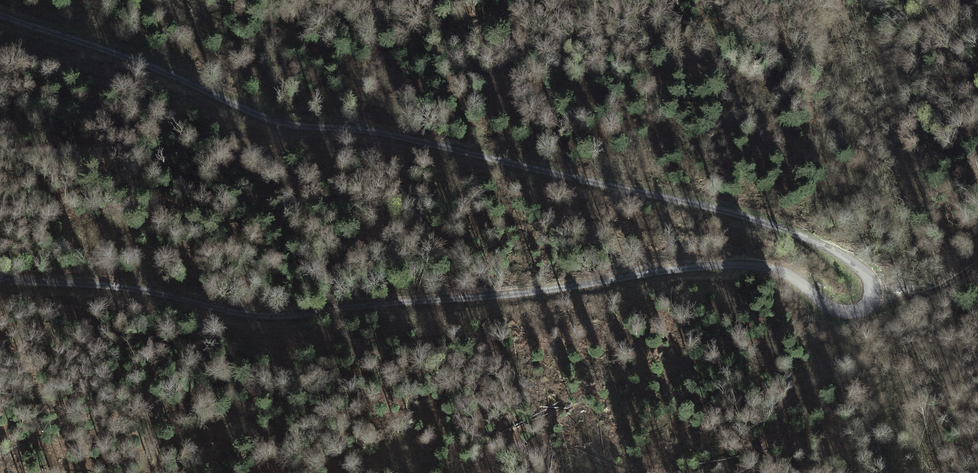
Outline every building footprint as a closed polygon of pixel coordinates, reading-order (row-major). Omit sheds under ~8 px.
[(936,302),(923,305),(925,313),(938,310),(936,302)]
